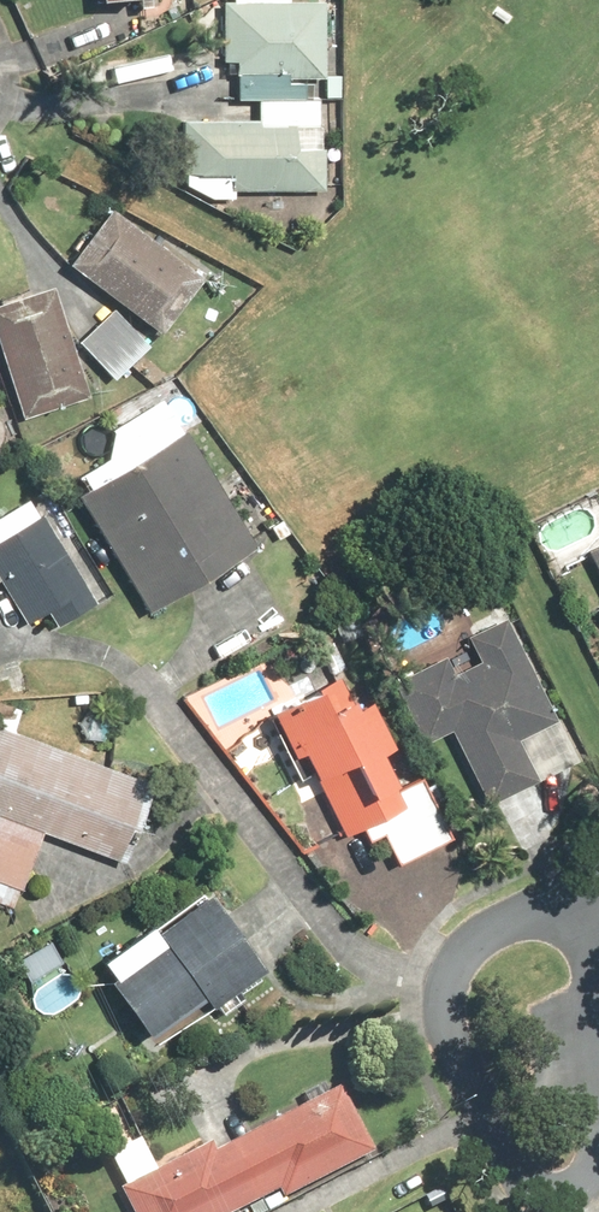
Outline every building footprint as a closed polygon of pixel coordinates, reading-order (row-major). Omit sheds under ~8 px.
[(226,3),(226,63),(239,63),(239,75),(241,75),(291,75),(291,79),(328,79),(327,3),(292,3),(236,3),(226,3)] [(241,75),(241,101),(261,101),(261,122),(262,122),(262,127),(299,127),(300,151),(324,151),(324,128),(321,128),(321,101),(315,101),(315,85),(291,85),(291,79),(291,75),(241,75)] [(261,122),(186,122),(186,175),(189,175),(235,175),(235,191),(237,191),(327,191),(327,151),(324,151),(300,151),(299,127),(262,127),(262,122),(261,122)] [(235,175),(189,175),(189,187),(214,200),(237,200),(237,191),(235,191),(235,175)] [(115,210),(73,266),(163,335),(206,279),(115,210)] [(0,296),(0,338),(28,418),(95,394),(54,278),(0,296)] [(116,310),(81,343),(117,381),(152,347),(116,310)] [(189,428),(79,494),(150,611),(260,545),(189,428)] [(33,489),(0,510),(0,580),(30,625),(54,610),(64,625),(105,599),(33,489)] [(586,541),(598,568),(598,535),(586,541)] [(579,753),(511,611),(471,630),(476,641),(400,678),(430,741),(454,730),(487,798),(579,753)] [(364,663),(281,706),(348,834),(365,825),(373,840),(389,832),(404,860),(454,834),(364,663)] [(0,719),(0,810),(1,810),(0,812),(0,901),(18,908),(47,827),(133,859),(163,779),(0,719)] [(213,877),(109,958),(174,1041),(278,959),(213,877)] [(118,1188),(129,1211),(243,1211),(378,1150),(346,1082),(118,1188)]
